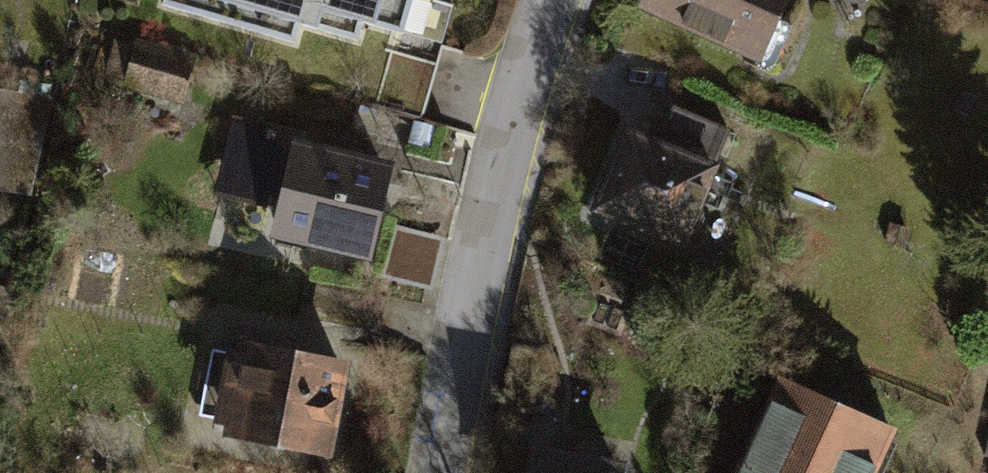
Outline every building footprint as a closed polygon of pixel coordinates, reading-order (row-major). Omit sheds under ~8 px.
[(434,0),(184,0),(178,20),(314,61),(319,43),(376,61),(383,39),(418,50),(434,0)] [(642,4),(760,56),(785,0),(644,0),(642,4)] [(200,93),(165,84),(158,112),(193,121),(200,93)] [(40,191),(53,110),(0,101),(0,184),(40,191)] [(663,147),(627,132),(595,209),(681,244),(727,132),(677,112),(663,147)] [(316,161),(319,148),(243,132),(227,206),(302,222),(293,261),(387,281),(409,181),(316,161)] [(343,432),(353,329),(231,316),(221,420),(343,432)] [(783,381),(741,472),(867,472),(888,427),(783,381)] [(537,452),(533,472),(632,472),(632,470),(537,452)]
